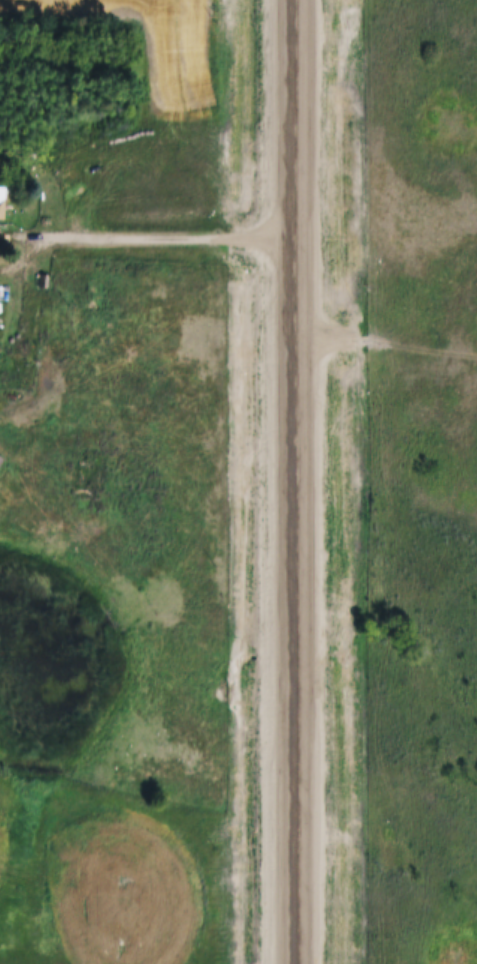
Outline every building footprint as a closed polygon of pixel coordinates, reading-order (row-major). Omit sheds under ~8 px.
[(50,267),(48,279),(39,278),(40,266),(50,267)]
